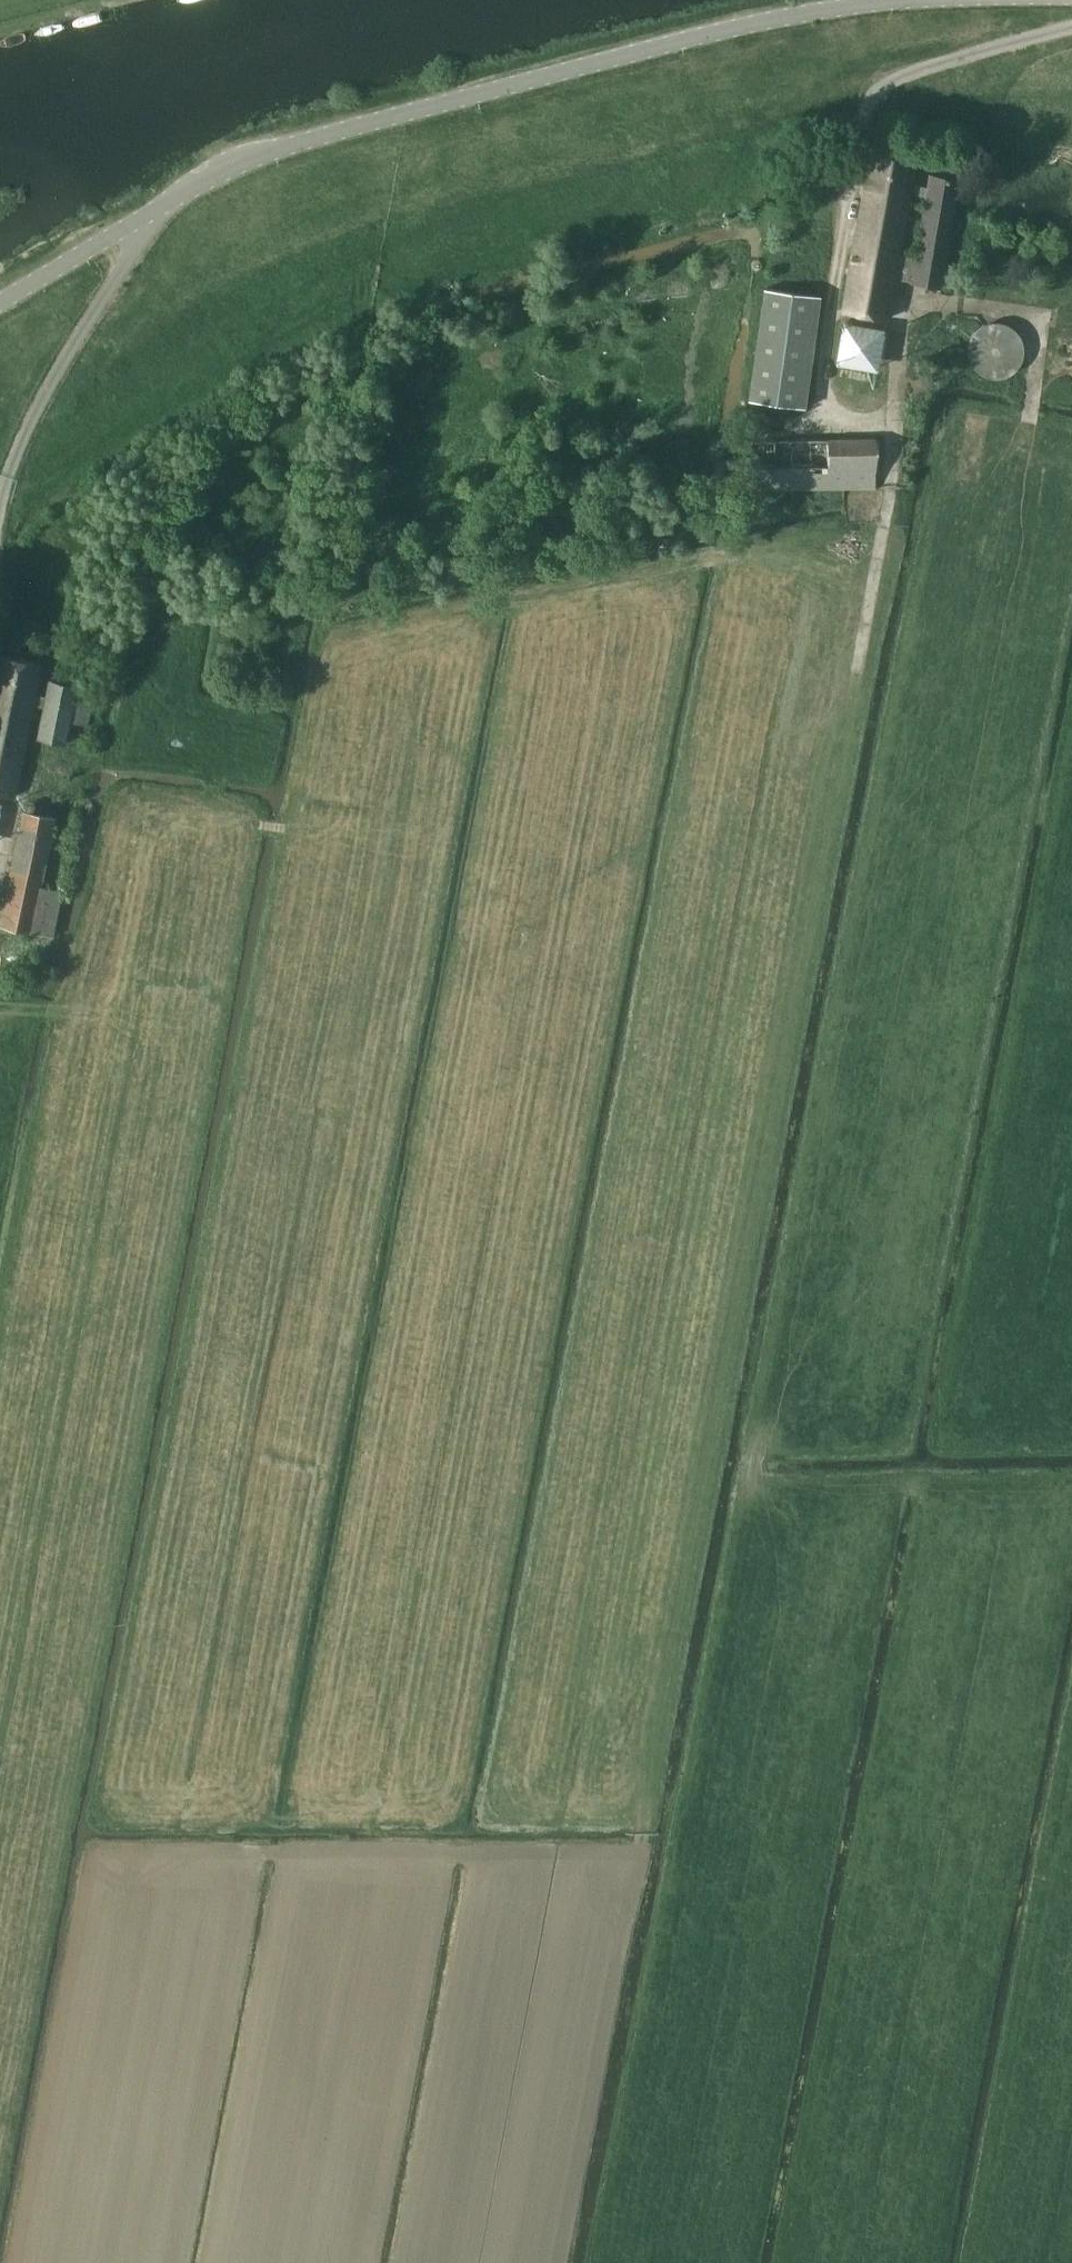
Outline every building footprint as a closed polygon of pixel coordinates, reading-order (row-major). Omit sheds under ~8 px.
[(842,310),(886,318),(893,277),(911,280),(911,282),(940,287),(957,180),(928,175),(927,186),(910,183),(915,156),(870,149),(842,310)] [(764,288),(748,399),(804,407),(819,296),(764,288)] [(846,316),(836,357),(877,367),(888,326),(846,316)] [(976,366),(1024,366),(1023,321),(976,321),(976,366)] [(753,489),(874,487),(874,438),(752,439),(753,489)] [(89,724),(94,699),(75,695),(77,685),(49,679),(46,695),(37,693),(43,663),(0,655),(0,791),(15,794),(20,772),(35,704),(43,706),(38,736),(66,742),(70,721),(89,724)] [(53,934),(63,889),(42,884),(56,816),(23,810),(0,922),(0,923),(53,934)]
